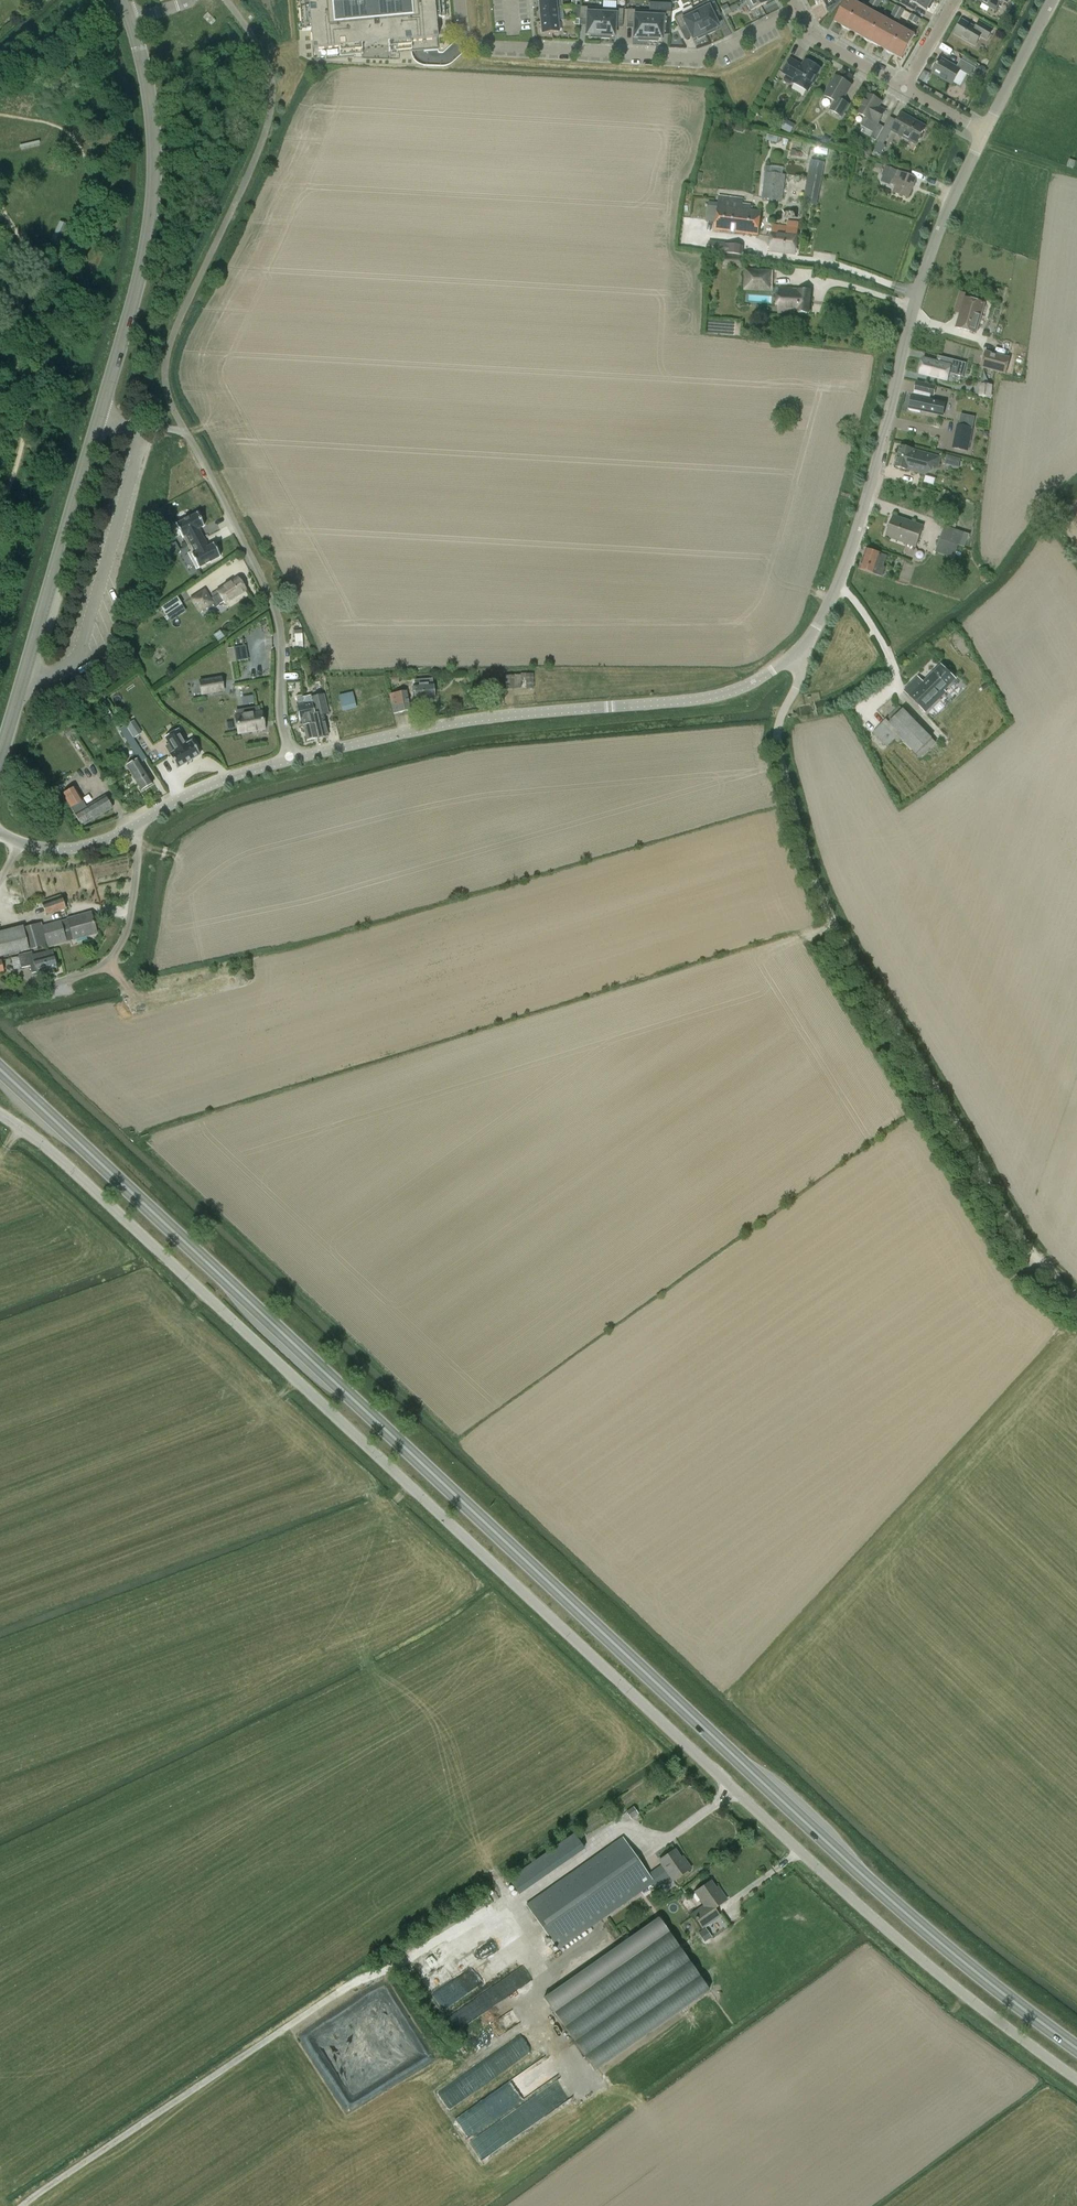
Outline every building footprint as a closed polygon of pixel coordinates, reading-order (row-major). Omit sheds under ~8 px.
[(311,30),(313,50),(339,47),(340,56),(362,54),(362,45),(388,42),(389,52),(412,50),(411,41),(438,38),(436,19),(444,18),(443,0),(299,0),(302,31),(311,30)] [(539,9),(550,8),(557,8),(557,7),(563,7),(562,0),(538,0),(539,9)] [(707,35),(715,31),(714,29),(718,27),(712,14),(719,11),(713,0),(710,0),(693,8),(707,35)] [(765,0),(745,0),(750,11),(767,3),(765,0)] [(847,29),(861,5),(851,0),(847,0),(835,22),(843,26),(847,29)] [(873,8),(877,10),(882,0),(877,0),(873,8)] [(912,11),(915,5),(927,11),(929,9),(930,9),(935,1),(934,0),(903,0),(900,4),(912,11)] [(1002,0),(1008,3),(1010,0),(979,0),(996,10),(1002,0)] [(737,5),(729,9),(723,12),(725,16),(739,9),(737,5)] [(870,11),(861,5),(847,29),(850,30),(857,34),(870,11)] [(890,18),(894,20),(901,8),(897,6),(890,18)] [(540,22),(558,21),(557,7),(557,8),(550,8),(539,9),(540,22)] [(580,7),(579,21),(587,21),(586,35),(591,35),(590,38),(600,38),(602,8),(580,7)] [(622,23),(623,9),(602,8),(600,38),(609,39),(610,36),(614,37),(615,23),(622,23)] [(698,40),(707,35),(693,8),(674,18),(680,30),(687,27),(693,39),(697,37),(698,40)] [(905,10),(901,8),(894,20),(899,22),(905,10)] [(638,38),(638,41),(648,41),(649,11),(628,10),(627,23),(634,24),(633,38),(638,38)] [(671,12),(649,11),(648,41),(657,42),(657,39),(662,39),(663,25),(670,26),(671,12)] [(865,38),(869,40),(882,17),(870,11),(857,34),(865,38)] [(920,19),(912,14),(908,20),(917,25),(920,19)] [(882,17),(869,40),(879,47),(892,23),(882,17)] [(980,21),(976,28),(963,20),(955,34),(975,46),(981,36),(987,40),(993,29),(980,21)] [(560,33),(558,21),(540,22),(541,35),(560,33)] [(887,50),(890,52),(903,29),(892,23),(879,47),(887,50)] [(902,59),(915,35),(903,29),(890,52),(894,55),(902,59)] [(952,84),(960,70),(971,77),(976,68),(961,59),(956,67),(941,58),(932,72),(952,84)] [(808,91),(821,68),(806,60),(803,65),(790,59),(783,72),(795,79),(793,83),(808,91)] [(984,76),(987,72),(986,69),(983,67),(979,68),(977,72),(978,75),(981,77),(984,76)] [(849,104),(842,100),(851,85),(848,83),(836,76),(825,95),(832,100),(834,103),(830,109),(842,116),(849,104)] [(871,137),(877,140),(884,127),(878,124),(885,110),(879,107),(881,102),(868,94),(857,112),(865,117),(860,125),(873,132),(871,137)] [(926,127),(901,113),(892,130),(886,126),(877,142),(879,143),(875,150),(882,154),(886,146),(884,145),(892,130),(916,144),(926,127)] [(744,133),(746,127),(734,124),(732,130),(744,133)] [(812,160),(803,202),(817,203),(825,163),(812,160)] [(897,170),(885,165),(881,175),(893,180),(892,183),(896,185),(893,192),(908,198),(916,178),(897,170)] [(762,198),(782,201),(786,175),(781,174),(782,170),(771,168),(770,173),(765,172),(762,198)] [(761,211),(750,210),(751,205),(743,204),(744,199),(719,195),(718,206),(715,231),(758,237),(761,211)] [(798,228),(787,227),(787,226),(772,225),(769,250),(795,253),(798,228)] [(727,244),(727,253),(742,254),(743,246),(727,244)] [(771,270),(758,270),(744,269),(744,290),(771,291),(771,288),(771,270)] [(790,289),(790,288),(780,288),(778,312),(808,314),(810,290),(790,289)] [(976,333),(985,303),(965,297),(966,293),(960,291),(956,306),(954,312),(960,314),(956,327),(976,333)] [(1006,354),(1015,356),(1017,348),(1008,345),(1006,354)] [(993,353),(986,351),(982,368),(1006,374),(1011,358),(996,354),(996,355),(993,355),(993,353)] [(963,377),(966,364),(943,358),(942,364),(924,360),(924,362),(921,362),(919,369),(921,371),(921,373),(947,380),(949,373),(963,377)] [(917,382),(915,391),(919,392),(918,397),(912,395),(909,410),(920,412),(920,411),(943,416),(946,402),(930,399),(931,395),(934,395),(936,386),(917,382)] [(982,397),(990,397),(991,386),(983,386),(982,397)] [(959,426),(954,449),(967,452),(972,428),(959,426)] [(924,453),(902,446),(897,466),(926,474),(928,465),(938,468),(941,458),(926,454),(924,453)] [(961,467),(964,458),(949,455),(947,464),(961,467)] [(923,526),(894,516),(886,537),(915,547),(923,526)] [(188,550),(197,546),(193,535),(203,530),(196,517),(174,528),(188,550)] [(970,534),(966,533),(945,525),(935,552),(954,559),(956,554),(960,556),(962,551),(958,549),(959,546),(961,547),(965,547),(970,534)] [(200,571),(223,556),(223,554),(221,551),(219,551),(216,547),(202,555),(197,546),(188,550),(194,559),(193,559),(200,571)] [(883,577),(886,567),(884,567),(887,556),(882,555),(882,554),(866,548),(859,569),(883,577)] [(219,605),(219,604),(224,601),(226,604),(246,590),(238,577),(211,595),(213,598),(212,598),(205,588),(190,599),(199,613),(212,605),(215,608),(219,605)] [(168,614),(183,604),(178,597),(163,607),(168,614)] [(294,642),(292,642),(293,648),(303,648),(304,642),(302,642),(302,634),(294,634),(294,642)] [(237,661),(248,660),(246,645),(235,647),(237,661)] [(918,677),(905,690),(926,712),(946,692),(944,690),(956,679),(941,665),(923,682),(918,677)] [(529,673),(526,674),(520,673),(520,675),(505,675),(506,689),(515,689),(515,687),(521,687),(521,681),(526,681),(526,689),(534,689),(529,673)] [(203,695),(224,691),(222,678),(200,681),(203,695)] [(434,698),(432,683),(432,679),(414,681),(415,700),(434,698)] [(390,693),(394,713),(410,710),(406,690),(390,693)] [(352,692),(339,695),(342,711),(356,707),(352,692)] [(313,714),(319,737),(327,734),(323,716),(329,714),(324,694),(311,697),(311,696),(302,698),(302,696),(297,697),(299,706),(304,704),(312,702),(315,713),(313,714)] [(306,740),(319,737),(313,714),(315,713),(312,702),(304,704),(299,706),(297,706),(300,719),(302,719),(303,725),(306,740)] [(903,710),(899,706),(873,733),(887,747),(897,736),(920,759),(936,743),(904,709),(903,710)] [(260,707),(237,711),(238,717),(236,717),(239,734),(266,730),(263,712),(261,713),(260,707)] [(134,720),(127,725),(133,734),(140,730),(134,720)] [(72,739),(75,737),(65,722),(60,726),(67,738),(70,736),(72,739)] [(127,766),(141,790),(153,783),(140,763),(147,759),(125,726),(120,729),(138,759),(127,766)] [(191,741),(186,743),(178,729),(165,737),(174,751),(169,754),(177,768),(199,754),(191,741)] [(75,815),(76,815),(83,826),(112,808),(105,796),(87,808),(75,787),(63,794),(75,815)] [(62,911),(66,910),(61,897),(42,904),(46,916),(62,911)] [(91,913),(60,922),(66,942),(97,934),(91,913)] [(60,922),(43,926),(48,945),(48,947),(62,943),(66,942),(60,922)] [(24,928),(29,949),(29,950),(48,945),(43,926),(42,923),(24,928)] [(56,967),(53,955),(52,950),(33,954),(32,952),(18,955),(21,968),(30,966),(32,973),(37,971),(37,972),(56,967)] [(542,1878),(589,1848),(579,1833),(512,1877),(522,1891),(533,1884),(537,1890),(546,1883),(542,1878)] [(648,1874),(622,1836),(526,1905),(558,1950),(651,1886),(653,1889),(670,1876),(673,1880),(691,1868),(684,1859),(682,1861),(675,1850),(659,1860),(662,1864),(648,1874)] [(705,1906),(693,1914),(702,1928),(719,1916),(714,1909),(726,1900),(719,1889),(717,1890),(711,1881),(695,1892),(705,1906)] [(716,2000),(666,1929),(667,1930),(541,2006),(587,2083),(716,2000)] [(526,1969),(481,1994),(488,2005),(533,1980),(526,1969)] [(483,2084),(545,2044),(535,2028),(473,2067),(483,2084)] [(458,2077),(437,2091),(448,2108),(470,2095),(458,2077)] [(540,2091),(548,2110),(568,2101),(560,2082),(540,2091)]
